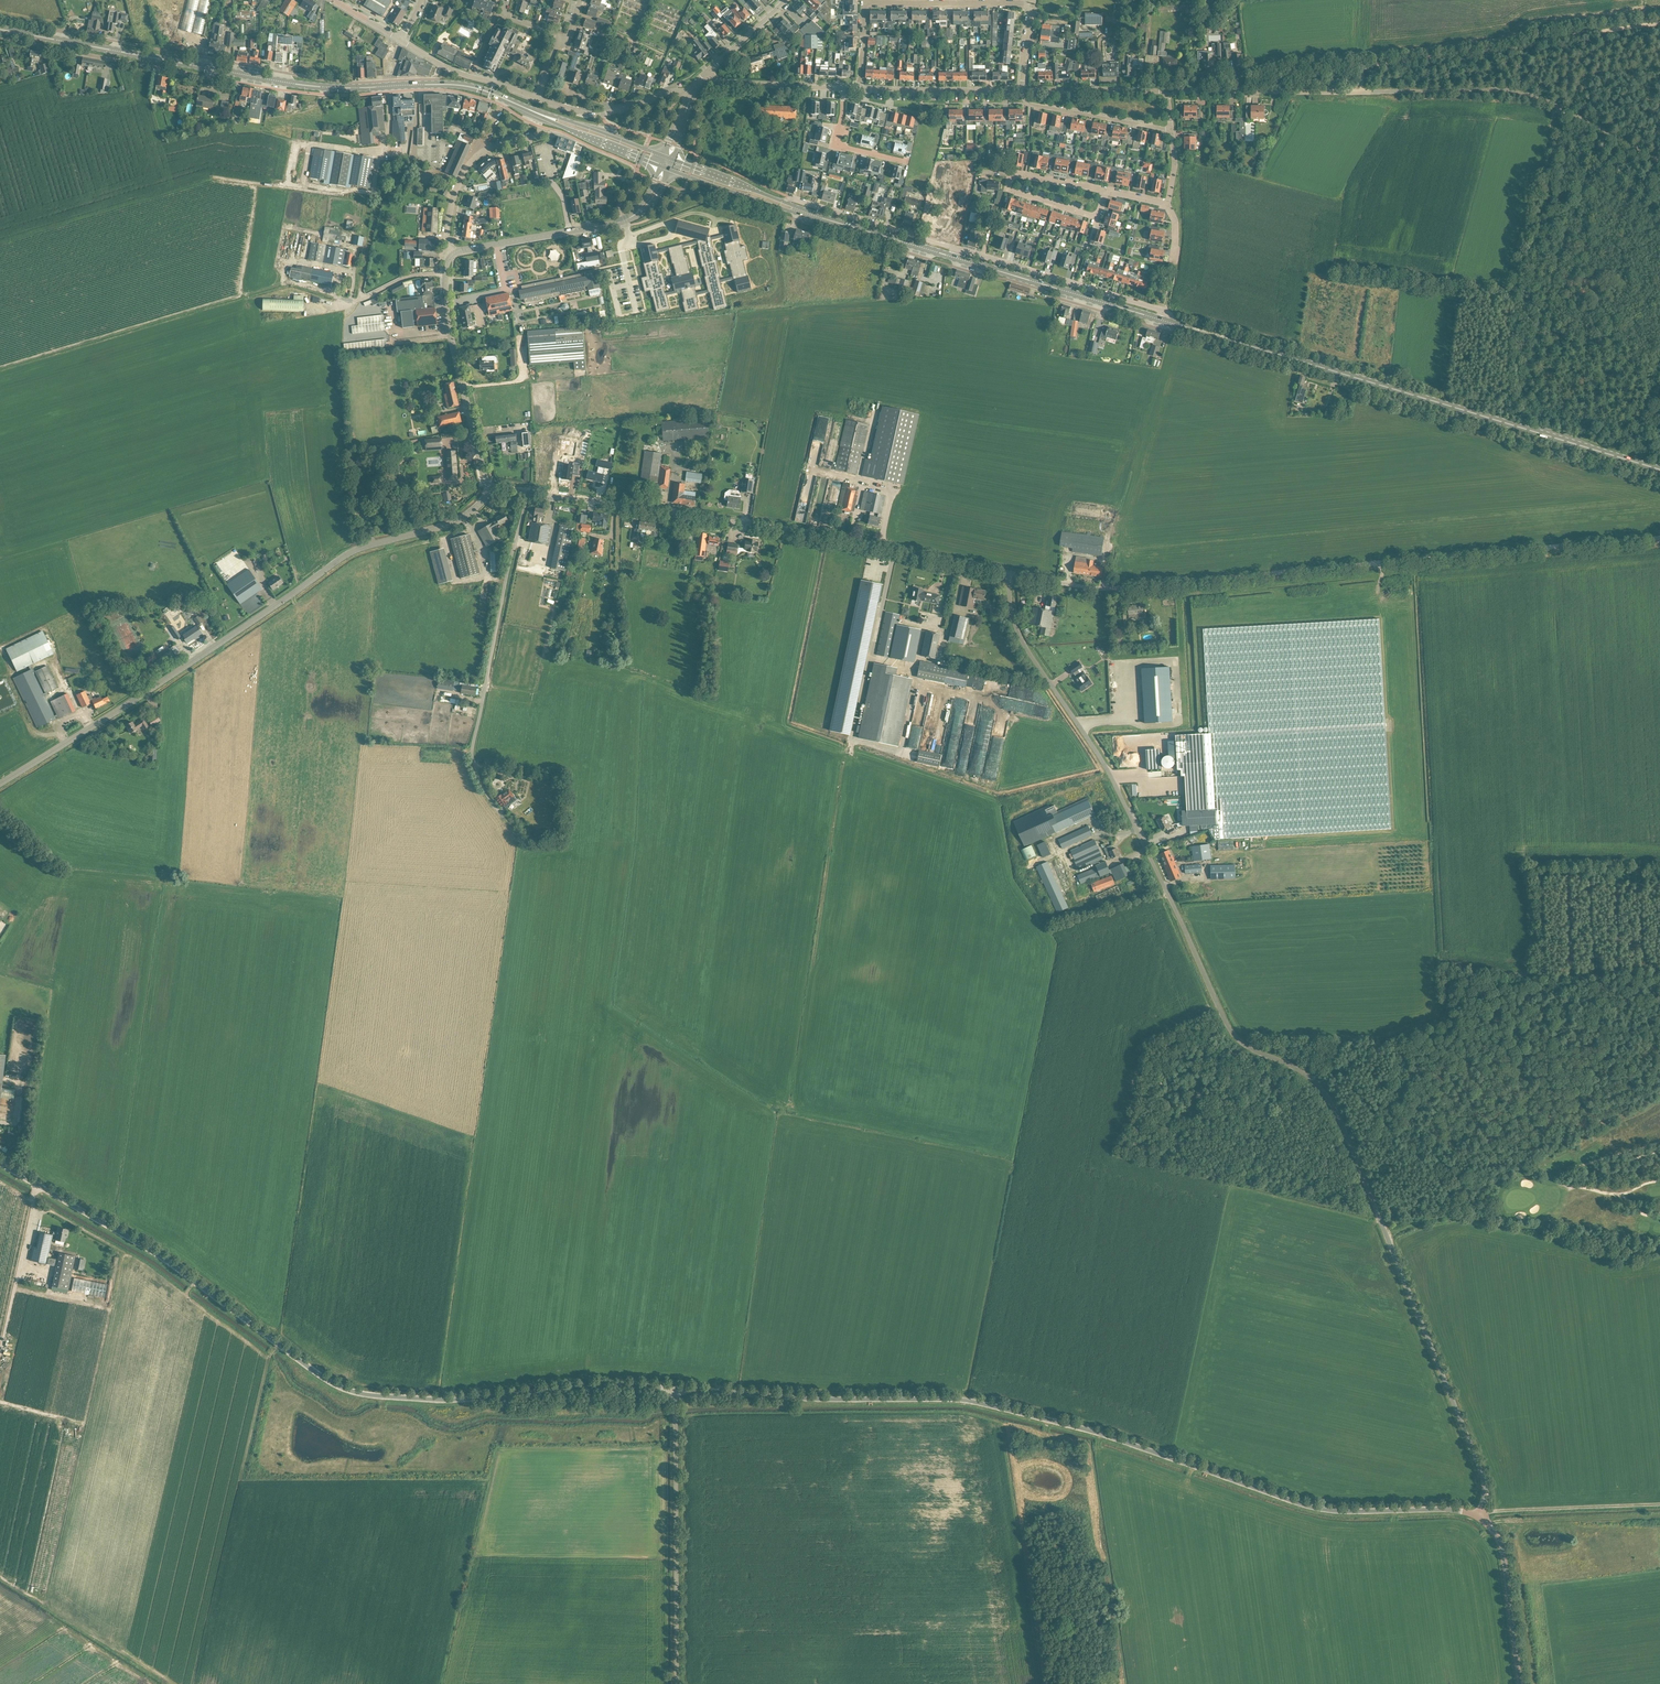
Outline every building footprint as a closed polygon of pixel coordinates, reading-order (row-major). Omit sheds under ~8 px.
[(203,35),(211,0),(188,0),(181,30),(203,35)] [(261,9),(265,9),(271,0),(262,0),(264,1),(261,9)] [(285,2),(280,11),(289,16),(297,3),(293,0),(286,0),(285,2)] [(317,16),(314,14),(316,11),(313,9),(316,4),(310,0),(304,0),(301,5),(311,11),(307,17),(311,19),(310,21),(315,23),(317,16)] [(364,6),(383,17),(386,12),(392,1),(390,0),(367,0),(367,1),(364,6)] [(389,21),(398,26),(406,13),(408,6),(409,6),(411,0),(410,0),(401,0),(400,3),(397,8),(389,21)] [(472,10),(478,12),(478,13),(480,13),(481,13),(485,14),(482,22),(487,24),(490,15),(494,4),(495,0),(475,0),(472,10)] [(527,3),(524,2),(519,0),(516,11),(527,14),(529,11),(525,10),(527,3)] [(564,5),(565,2),(559,0),(556,0),(553,8),(562,11),(564,5)] [(591,4),(598,6),(596,10),(598,10),(603,12),(605,5),(607,1),(604,0),(592,0),(591,4)] [(755,11),(756,10),(757,10),(760,8),(759,7),(761,6),(756,0),(745,0),(755,11)] [(831,0),(806,0),(807,0),(805,2),(815,11),(816,10),(819,13),(825,18),(823,19),(830,26),(831,26),(831,15),(831,10),(831,5),(831,1),(831,0)] [(801,2),(794,9),(798,13),(800,15),(803,11),(805,13),(806,13),(810,17),(814,13),(814,12),(810,8),(808,10),(801,2)] [(1184,4),(1157,6),(1157,9),(1158,9),(1159,13),(1184,11),(1184,4)] [(453,8),(447,6),(445,12),(443,11),(444,9),(435,5),(433,10),(432,10),(430,14),(431,14),(430,19),(438,22),(441,14),(450,17),(453,8)] [(744,20),(750,15),(744,8),(741,11),(736,5),(731,10),(736,16),(738,13),(744,20)] [(845,5),(843,5),(843,12),(843,15),(844,15),(844,16),(847,16),(853,16),(853,12),(858,12),(858,9),(857,9),(857,6),(848,6),(848,5),(846,5),(845,5)] [(294,8),(290,15),(294,17),(298,11),(294,8)] [(589,8),(587,15),(592,17),(596,18),(597,15),(599,16),(603,12),(598,10),(596,10),(589,8)] [(549,15),(548,20),(554,22),(554,23),(559,25),(561,20),(559,19),(560,16),(554,14),(555,11),(547,9),(545,14),(549,15)] [(738,26),(740,24),(741,23),(735,16),(732,19),(729,16),(732,13),(729,10),(723,14),(721,12),(720,13),(728,22),(729,21),(735,28),(738,25),(738,26)] [(127,22),(128,15),(109,11),(107,23),(109,23),(107,31),(114,32),(115,24),(117,25),(118,21),(127,22)] [(891,22),(888,22),(888,28),(888,33),(893,33),(893,29),(893,24),(895,24),(895,20),(898,20),(898,12),(891,12),(891,20),(891,22)] [(919,12),(919,24),(922,24),(922,21),(926,21),(926,26),(924,26),(924,29),(927,29),(927,37),(929,37),(929,29),(929,26),(929,23),(929,20),(929,17),(926,17),(926,16),(926,12),(919,12)] [(929,23),(929,26),(932,26),(933,24),(939,24),(939,23),(939,12),(933,12),(932,14),(929,14),(929,17),(929,20),(929,23)] [(967,12),(960,12),(960,24),(964,24),(964,23),(967,23),(967,27),(971,27),(971,17),(967,17),(967,16),(967,12)] [(974,17),(971,17),(971,27),(974,27),(981,27),(981,25),(981,21),(981,12),(974,12),(974,16),(974,17)] [(981,12),(981,21),(981,25),(991,25),(991,21),(988,21),(988,17),(988,16),(988,12),(981,12)] [(1091,14),(1091,13),(1085,13),(1085,25),(1102,25),(1102,14),(1093,14),(1091,14)] [(102,23),(101,17),(92,16),(91,21),(89,20),(86,34),(97,36),(100,22),(102,23)] [(844,19),(844,26),(846,26),(857,26),(857,19),(853,19),(853,16),(847,16),(844,16),(844,19)] [(472,19),(469,24),(479,30),(482,25),(472,19)] [(597,22),(591,20),(586,19),(584,27),(594,30),(595,30),(597,30),(598,27),(596,26),(597,22)] [(784,20),(777,26),(785,33),(787,31),(792,36),(795,33),(791,28),(792,26),(789,23),(788,24),(784,20)] [(807,24),(800,30),(805,34),(818,35),(823,35),(825,33),(812,21),(808,24),(807,24)] [(1072,33),(1079,34),(1080,22),(1073,21),(1072,33)] [(730,34),(730,33),(731,32),(730,32),(724,25),(721,27),(716,22),(712,25),(720,34),(721,32),(725,37),(728,35),(730,34)] [(720,44),(714,37),(717,35),(708,24),(704,27),(709,32),(705,36),(715,49),(720,44)] [(1059,32),(1060,26),(1043,24),(1042,30),(1051,31),(1059,32)] [(220,27),(216,26),(214,42),(211,41),(209,50),(215,51),(217,42),(221,43),(224,27),(220,27)] [(509,55),(510,53),(516,41),(518,36),(517,36),(519,31),(512,28),(511,30),(511,29),(510,30),(507,29),(504,30),(502,34),(501,33),(501,31),(499,30),(496,31),(494,35),(493,35),(494,36),(493,38),(492,38),(490,41),(491,42),(490,44),(489,44),(489,45),(492,46),(484,61),(484,60),(484,61),(486,62),(484,67),(494,72),(497,67),(499,69),(505,58),(504,58),(506,53),(509,55)] [(795,33),(800,39),(804,35),(805,34),(800,30),(799,29),(795,33)] [(577,36),(576,40),(587,43),(591,45),(593,40),(594,36),(597,36),(598,34),(597,34),(595,33),(593,33),(587,31),(586,35),(579,33),(578,36),(577,36)] [(1177,67),(1177,62),(1177,58),(1167,59),(1167,56),(1167,52),(1165,52),(1166,43),(1169,44),(1170,32),(1161,31),(1159,51),(1158,51),(1158,56),(1164,57),(1164,59),(1163,59),(1164,68),(1177,67)] [(266,55),(265,60),(271,61),(272,56),(273,53),(276,53),(278,34),(273,34),(270,33),(268,41),(266,55)] [(276,57),(276,62),(283,63),(283,57),(284,53),(280,53),(281,44),(288,45),(292,45),(293,41),(296,42),(296,40),(303,40),(303,37),(289,36),(278,34),(276,53),(276,57)] [(805,39),(804,49),(805,49),(818,49),(818,35),(805,34),(805,39)] [(844,36),(841,36),(842,40),(846,40),(849,40),(849,43),(845,43),(844,51),(849,51),(849,48),(851,48),(856,48),(857,39),(854,39),(854,36),(848,36),(844,36)] [(379,38),(374,46),(379,48),(375,54),(384,60),(389,50),(387,49),(389,46),(383,42),(384,41),(379,38)] [(705,56),(708,54),(696,39),(691,42),(697,50),(696,50),(697,51),(694,54),(698,60),(702,57),(703,58),(703,57),(704,58),(706,57),(705,56)] [(1076,50),(1077,40),(1069,39),(1068,50),(1076,50)] [(586,48),(587,43),(576,40),(575,44),(576,44),(575,47),(582,50),(580,53),(588,56),(590,49),(586,48)] [(530,68),(535,58),(529,55),(527,58),(523,56),(524,53),(517,50),(520,43),(516,41),(510,53),(520,57),(517,62),(530,68)] [(702,45),(707,51),(711,48),(706,41),(702,45)] [(217,42),(215,51),(225,53),(226,47),(226,46),(221,45),(221,43),(217,42)] [(1224,50),(1225,59),(1234,58),(1235,66),(1242,65),(1241,54),(1236,55),(1236,52),(1230,53),(1230,50),(1231,50),(1230,42),(1224,43),(1225,50),(1224,50)] [(460,52),(448,46),(443,43),(437,54),(469,70),(474,60),(459,52),(460,52)] [(630,52),(631,52),(629,56),(633,58),(635,54),(636,54),(638,49),(633,47),(630,52)] [(786,47),(775,51),(778,60),(788,57),(788,50),(786,47)] [(432,67),(433,65),(425,60),(424,61),(403,48),(398,60),(402,62),(397,76),(397,77),(416,76),(417,72),(429,76),(432,76),(434,76),(437,69),(432,67)] [(260,65),(261,59),(261,58),(258,58),(259,50),(254,49),(253,57),(251,56),(250,63),(260,65)] [(805,57),(804,75),(811,75),(811,69),(811,66),(812,65),(812,63),(811,62),(808,62),(808,58),(807,57),(808,49),(805,49),(805,57)] [(30,51),(29,57),(27,67),(33,68),(34,63),(38,64),(40,53),(30,51)] [(247,63),(248,57),(248,56),(248,53),(239,51),(238,55),(237,61),(247,63)] [(1208,51),(1198,51),(1198,60),(1203,59),(1205,59),(1205,66),(1214,66),(1214,59),(1214,58),(1216,58),(1216,51),(1214,51),(1213,51),(1208,52),(1208,51)] [(753,59),(749,61),(751,64),(750,65),(751,67),(752,67),(752,68),(762,65),(764,64),(763,60),(770,57),(769,53),(759,56),(759,57),(755,59),(754,58),(755,58),(754,57),(752,58),(752,59),(752,58),(753,59)] [(370,56),(367,56),(367,57),(367,73),(368,78),(376,78),(376,76),(384,76),(383,69),(383,68),(381,68),(381,70),(373,70),(372,58),(371,56),(370,56)] [(601,56),(600,60),(601,60),(600,62),(606,64),(607,62),(608,58),(604,57),(601,56)] [(1123,68),(1123,72),(1123,73),(1124,73),(1125,73),(1125,76),(1124,76),(1131,77),(1135,77),(1135,69),(1143,70),(1143,64),(1144,59),(1139,59),(1133,59),(1133,57),(1126,56),(1124,56),(1123,65),(1126,65),(1125,68),(1123,68)] [(91,71),(94,59),(82,57),(81,65),(88,67),(87,70),(88,71),(91,71)] [(836,76),(836,71),(836,68),(832,68),(832,59),(828,58),(828,62),(827,76),(836,76)] [(102,69),(104,61),(94,59),(91,71),(92,72),(93,68),(102,69)] [(1071,79),(1071,71),(1073,61),(1068,59),(1066,66),(1058,67),(1058,63),(1054,64),(1054,66),(1054,80),(1058,80),(1058,79),(1065,78),(1067,78),(1067,79),(1071,79)] [(553,77),(562,80),(567,64),(558,61),(553,77)] [(678,70),(681,63),(676,61),(673,67),(678,70)] [(827,76),(828,62),(824,62),(824,66),(820,65),(820,64),(815,64),(815,72),(820,73),(819,75),(827,76)] [(1046,72),(1046,68),(1046,62),(1043,64),(1038,64),(1039,80),(1046,80),(1046,72)] [(1119,62),(1115,62),(1111,62),(1111,64),(1103,64),(1103,77),(1120,77),(1119,62)] [(42,73),(50,71),(49,64),(40,66),(42,73)] [(991,64),(989,64),(989,69),(989,73),(989,81),(993,81),(1000,81),(1000,71),(998,71),(998,73),(993,73),(993,64),(991,64)] [(605,77),(603,82),(606,83),(608,83),(610,83),(610,85),(613,86),(615,80),(616,76),(617,73),(618,71),(619,69),(609,65),(608,69),(605,77)] [(672,69),(665,66),(657,84),(662,86),(666,77),(668,78),(672,69)] [(846,71),(842,70),(842,77),(850,77),(850,75),(852,75),(853,75),(853,72),(853,71),(850,71),(850,66),(846,66),(846,71)] [(19,67),(12,69),(13,72),(16,82),(20,80),(19,74),(19,71),(19,67)] [(578,85),(580,80),(582,74),(569,70),(566,78),(570,79),(569,82),(578,85)] [(587,78),(586,83),(594,86),(596,81),(597,79),(598,77),(593,75),(594,72),(590,71),(587,78)] [(619,77),(617,84),(620,85),(619,88),(628,91),(630,86),(632,81),(625,79),(626,75),(620,73),(619,77)] [(650,89),(652,82),(655,83),(656,80),(653,79),(653,78),(641,74),(640,78),(636,77),(634,85),(642,88),(643,85),(645,86),(645,87),(650,89)] [(162,96),(165,96),(168,78),(158,77),(156,90),(163,91),(162,96)] [(252,99),(254,89),(248,88),(244,88),(243,94),(237,93),(236,102),(240,102),(241,102),(246,103),(247,98),(252,99)] [(262,90),(254,89),(252,99),(249,117),(256,119),(257,113),(260,114),(261,107),(262,100),(261,100),(262,90)] [(274,108),(275,103),(276,97),(276,95),(270,94),(270,96),(269,96),(268,106),(272,107),(271,107),(273,107),(271,114),(274,114),(275,109),(274,108)] [(447,96),(443,96),(443,94),(440,94),(440,95),(436,95),(436,94),(433,94),(433,95),(424,95),(425,114),(432,114),(432,133),(443,133),(443,112),(445,113),(446,103),(447,96)] [(198,98),(198,99),(198,100),(197,106),(213,109),(214,104),(215,99),(208,98),(205,97),(205,96),(199,95),(198,98)] [(295,109),(296,102),(297,97),(292,96),(290,104),(289,104),(288,106),(287,106),(287,108),(288,108),(287,112),(291,113),(291,108),(295,109)] [(382,103),(386,103),(385,96),(372,98),(373,107),(380,106),(382,106),(382,103)] [(453,108),(455,97),(451,96),(451,97),(449,97),(447,107),(453,108)] [(415,109),(415,106),(415,101),(401,101),(401,97),(394,97),(394,107),(393,107),(393,115),(394,121),(392,122),(392,142),(400,141),(405,141),(404,116),(415,116),(415,109)] [(461,98),(455,97),(453,108),(460,109),(461,98)] [(469,111),(471,100),(468,99),(468,100),(465,99),(463,110),(469,111)] [(277,109),(284,111),(286,101),(278,100),(278,103),(277,103),(277,105),(278,105),(277,109)] [(474,100),(471,100),(469,111),(474,112),(477,102),(474,101),(474,100)] [(490,104),(480,101),(478,107),(477,111),(483,113),(482,118),(481,118),(480,122),(481,122),(480,126),(483,127),(485,123),(486,119),(490,105),(490,104)] [(822,119),(823,111),(819,111),(819,103),(811,102),(811,106),(810,106),(810,111),(811,111),(811,115),(818,115),(818,119),(822,119)] [(827,111),(823,111),(822,119),(827,120),(827,115),(834,116),(835,103),(833,103),(833,102),(828,102),(828,103),(827,103),(827,111)] [(860,121),(863,108),(858,107),(858,105),(852,103),(849,115),(855,117),(854,120),(860,121)] [(1181,115),(1185,115),(1194,115),(1194,119),(1200,119),(1200,106),(1200,110),(1197,110),(1197,106),(1189,106),(1189,105),(1185,105),(1185,106),(1181,106),(1181,115)] [(373,107),(360,108),(362,133),(365,133),(372,132),(384,131),(383,122),(382,110),(381,110),(381,108),(382,108),(382,106),(380,106),(373,107)] [(757,107),(757,113),(757,116),(780,117),(780,118),(795,119),(796,107),(766,106),(766,108),(757,107)] [(1214,115),(1217,115),(1226,115),(1226,119),(1233,119),(1233,106),(1233,110),(1229,110),(1229,107),(1230,107),(1230,106),(1221,106),(1218,106),(1214,106),(1214,115)] [(1267,111),(1266,110),(1266,106),(1257,106),(1257,107),(1257,108),(1253,108),(1253,107),(1254,107),(1254,106),(1246,106),(1246,119),(1266,119),(1266,115),(1267,115),(1268,114),(1268,113),(1268,112),(1268,111),(1267,111)] [(873,119),(875,109),(869,107),(868,110),(863,108),(860,121),(866,123),(867,119),(873,121),(873,119)] [(882,110),(875,109),(873,119),(879,120),(877,125),(884,127),(887,114),(881,113),(882,110)] [(957,121),(956,111),(952,111),(952,110),(950,110),(950,112),(950,118),(946,118),(947,129),(953,129),(953,125),(957,125),(957,121)] [(957,111),(956,111),(957,121),(960,121),(961,125),(967,125),(966,118),(963,118),(963,111),(961,111),(961,110),(957,110),(957,111)] [(976,121),(976,111),(975,111),(975,110),(972,110),(972,111),(970,111),(970,118),(966,118),(967,125),(976,125),(976,121)] [(980,110),(976,111),(976,121),(976,125),(986,125),(986,118),(983,118),(983,112),(983,110),(980,110)] [(996,121),(996,110),(992,110),(989,110),(989,112),(990,112),(990,118),(986,118),(986,125),(992,125),(993,121),(996,121)] [(997,110),(996,110),(996,121),(996,125),(1001,125),(1006,125),(1006,118),(1003,118),(1003,110),(1001,110),(997,110)] [(1010,118),(1006,118),(1006,125),(1007,130),(1013,130),(1013,125),(1016,125),(1016,110),(1015,110),(1012,110),(1010,110),(1010,118)] [(1020,110),(1016,110),(1016,125),(1021,125),(1026,125),(1026,117),(1023,117),(1023,112),(1023,110),(1020,110)] [(897,127),(900,115),(892,113),(892,115),(888,114),(885,126),(891,128),(892,126),(897,127)] [(1040,128),(1041,124),(1045,125),(1047,115),(1046,114),(1043,113),(1043,114),(1040,113),(1038,120),(1035,120),(1033,127),(1040,128)] [(905,131),(908,117),(900,115),(897,127),(902,128),(901,130),(905,131)] [(1050,126),(1050,130),(1056,132),(1057,131),(1062,132),(1066,133),(1067,126),(1064,125),(1060,124),(1061,117),(1058,117),(1058,116),(1055,115),(1055,116),(1054,116),(1052,126),(1050,126)] [(914,119),(915,118),(908,117),(905,131),(906,129),(911,130),(910,132),(917,134),(920,121),(916,120),(916,119),(914,119)] [(1068,126),(1067,133),(1073,134),(1074,130),(1078,131),(1080,121),(1079,120),(1076,119),(1076,120),(1073,119),(1072,126),(1068,126)] [(1080,121),(1078,131),(1081,131),(1081,136),(1086,136),(1087,137),(1089,130),(1085,129),(1086,122),(1084,121),(1081,120),(1081,121),(1080,121)] [(813,126),(815,126),(814,133),(827,136),(829,129),(822,127),(822,124),(814,122),(813,126)] [(1089,130),(1087,137),(1089,137),(1094,138),(1094,136),(1098,137),(1099,135),(1100,124),(1099,124),(1096,123),(1096,124),(1094,123),(1093,130),(1089,130)] [(1100,124),(1099,135),(1102,135),(1102,139),(1108,140),(1110,133),(1106,133),(1107,125),(1105,125),(1102,124),(1101,125),(1100,124)] [(1110,133),(1108,140),(1119,142),(1119,138),(1121,128),(1120,128),(1120,127),(1117,127),(1115,127),(1113,134),(1110,133)] [(1121,128),(1119,138),(1123,139),(1123,143),(1129,144),(1130,137),(1126,136),(1128,129),(1125,129),(1125,128),(1122,128),(1121,128)] [(1130,137),(1129,144),(1133,145),(1132,149),(1138,150),(1141,142),(1145,143),(1147,133),(1146,133),(1146,132),(1143,131),(1143,132),(1139,131),(1138,138),(1130,137)] [(365,133),(362,133),(364,145),(374,144),(372,132),(365,133)] [(471,146),(474,139),(465,134),(465,135),(461,133),(458,140),(471,146)] [(825,143),(827,136),(814,133),(812,140),(810,139),(809,143),(817,145),(818,141),(825,143)] [(1058,135),(1057,142),(1059,143),(1064,144),(1066,136),(1066,135),(1064,134),(1063,136),(1058,135)] [(1162,150),(1163,143),(1160,142),(1161,135),(1158,135),(1158,134),(1155,134),(1153,134),(1152,144),(1156,145),(1156,149),(1162,150)] [(1193,140),(1196,140),(1197,140),(1197,134),(1185,134),(1189,134),(1189,137),(1185,137),(1185,146),(1184,146),(1184,149),(1185,149),(1185,153),(1193,153),(1193,140)] [(862,135),(862,137),(859,136),(858,142),(861,142),(860,144),(873,147),(874,143),(877,144),(879,136),(875,135),(875,138),(862,135)] [(559,137),(555,146),(558,147),(558,149),(563,151),(567,140),(559,137)] [(457,178),(471,146),(458,140),(454,148),(456,149),(445,172),(457,178)] [(567,140),(563,151),(568,153),(572,154),(563,179),(576,177),(582,158),(578,157),(580,153),(582,147),(575,145),(576,143),(567,140)] [(891,149),(893,150),(893,151),(905,154),(906,151),(910,152),(912,143),(908,142),(907,146),(895,143),(895,144),(892,144),(891,149)] [(332,151),(314,148),(309,178),(326,181),(332,151)] [(352,185),(357,156),(332,151),(326,181),(326,183),(351,188),(352,185)] [(824,162),(826,154),(818,152),(815,167),(822,168),(822,170),(826,171),(828,163),(824,162)] [(1022,166),(1023,159),(1027,160),(1028,153),(1024,152),(1024,155),(1016,154),(1016,155),(1015,154),(1014,158),(1015,158),(1014,165),(1022,166)] [(1041,169),(1043,157),(1042,157),(1039,157),(1038,153),(1033,152),(1032,160),(1035,161),(1034,168),(1041,169)] [(523,155),(524,160),(526,166),(530,165),(529,161),(533,160),(531,153),(523,155)] [(844,166),(846,155),(839,154),(838,161),(834,160),(832,168),(836,169),(837,167),(844,168),(844,166)] [(1049,162),(1052,163),(1054,155),(1050,154),(1049,155),(1043,154),(1042,157),(1043,157),(1041,169),(1047,170),(1049,162)] [(854,157),(846,155),(844,166),(851,168),(850,172),(854,173),(856,165),(852,164),(854,157)] [(1061,172),(1064,157),(1054,155),(1052,163),(1056,163),(1055,170),(1056,171),(1055,172),(1059,172),(1059,171),(1061,172)] [(370,188),(375,159),(373,158),(363,157),(357,156),(352,185),(370,188)] [(514,157),(511,158),(512,163),(515,175),(515,178),(520,177),(517,166),(520,165),(519,161),(518,156),(517,156),(516,156),(514,156),(514,157)] [(497,166),(494,157),(486,162),(491,168),(492,169),(497,166)] [(1069,166),(1073,166),(1074,159),(1064,157),(1061,172),(1063,172),(1063,173),(1067,174),(1067,173),(1068,173),(1069,166)] [(500,160),(497,161),(498,166),(503,183),(502,184),(503,190),(507,189),(506,183),(510,182),(505,164),(504,159),(503,159),(503,158),(500,159),(500,160)] [(874,161),(867,159),(865,166),(861,165),(859,173),(864,174),(864,172),(871,174),(874,161)] [(1082,175),(1084,164),(1084,161),(1074,159),(1073,166),(1077,167),(1075,174),(1082,175)] [(882,163),(874,161),(871,174),(878,176),(878,178),(882,179),(884,171),(880,170),(882,163)] [(1090,170),(1093,170),(1095,162),(1088,161),(1088,165),(1084,164),(1082,175),(1088,177),(1090,170)] [(491,168),(486,162),(479,168),(484,174),(483,175),(487,180),(491,176),(493,179),(496,176),(490,169),(491,168)] [(1102,180),(1105,165),(1098,164),(1099,163),(1095,162),(1093,170),(1097,171),(1096,179),(1102,180)] [(1110,174),(1114,175),(1115,167),(1105,165),(1102,180),(1109,182),(1110,174)] [(898,184),(902,185),(904,177),(900,176),(902,168),(894,166),(891,178),(899,180),(898,184)] [(1122,185),(1125,170),(1125,169),(1115,167),(1114,175),(1117,176),(1116,184),(1122,185)] [(576,179),(581,181),(584,171),(580,170),(578,169),(575,177),(576,179)] [(1134,180),(1135,172),(1125,170),(1122,185),(1129,186),(1130,179),(1134,180)] [(595,172),(595,178),(595,182),(594,182),(594,190),(596,190),(603,190),(606,190),(606,182),(601,182),(601,180),(602,180),(602,172),(595,172)] [(1138,181),(1137,187),(1137,188),(1144,189),(1145,182),(1149,183),(1151,175),(1139,173),(1139,177),(1137,177),(1137,180),(1138,181)] [(803,183),(802,190),(812,192),(814,185),(813,185),(814,181),(815,176),(811,176),(810,178),(804,177),(803,183)] [(1159,192),(1161,185),(1165,186),(1166,178),(1159,177),(1158,180),(1154,179),(1154,180),(1152,180),(1152,184),(1153,184),(1152,191),(1159,193),(1159,192)] [(786,191),(786,192),(793,194),(795,187),(792,187),(793,183),(792,183),(793,180),(788,178),(787,182),(788,183),(786,191)] [(980,180),(980,185),(982,185),(981,192),(988,193),(988,189),(999,190),(999,188),(1000,188),(1000,184),(999,184),(999,182),(988,181),(988,179),(982,179),(982,180),(980,180)] [(492,182),(494,190),(502,189),(501,181),(492,182)] [(914,188),(905,185),(900,201),(917,206),(918,200),(911,198),(907,197),(909,192),(912,193),(914,188)] [(822,186),(820,193),(823,194),(822,200),(833,203),(836,194),(825,191),(826,187),(822,186)] [(862,197),(868,198),(871,188),(865,186),(862,197)] [(589,197),(587,190),(579,191),(580,198),(589,197)] [(603,194),(603,190),(596,190),(596,196),(595,196),(595,204),(607,204),(607,196),(602,196),(602,194),(603,194)] [(478,198),(475,197),(470,196),(466,207),(474,210),(478,198)] [(854,212),(855,206),(857,200),(848,198),(845,209),(854,212)] [(1011,213),(1015,200),(1009,198),(1007,203),(1004,202),(1002,210),(1011,213)] [(573,214),(581,213),(578,199),(571,201),(573,214)] [(1123,212),(1126,201),(1119,199),(1118,203),(1111,201),(1109,208),(1116,210),(1123,212)] [(1011,213),(1011,214),(1016,216),(1020,202),(1015,200),(1011,213)] [(873,201),(868,216),(877,219),(881,204),(877,203),(877,202),(873,201)] [(1016,216),(1021,218),(1022,216),(1026,204),(1020,202),(1016,216)] [(881,204),(877,219),(882,220),(886,207),(887,205),(885,204),(886,203),(884,203),(883,204),(881,204)] [(1028,218),(1032,206),(1026,204),(1022,216),(1028,218)] [(1165,214),(1164,213),(1154,211),(1154,208),(1142,205),(1141,211),(1149,212),(1149,214),(1152,215),(1150,221),(1151,221),(1152,221),(1152,223),(1155,223),(1156,222),(1162,223),(1163,223),(1165,214)] [(1034,220),(1034,218),(1038,208),(1032,206),(1028,218),(1034,220)] [(500,221),(499,207),(492,208),(493,219),(494,219),(494,222),(500,221)] [(437,209),(427,208),(426,220),(427,220),(426,232),(436,233),(437,220),(436,220),(437,209)] [(1040,220),(1043,209),(1038,208),(1034,218),(1040,220)] [(1049,211),(1043,209),(1040,220),(1046,221),(1049,211)] [(1122,216),(1123,212),(1116,210),(1114,214),(1108,212),(1106,218),(1117,221),(1119,215),(1122,216)] [(910,228),(912,223),(914,214),(906,212),(902,226),(910,228)] [(968,227),(976,229),(979,214),(971,212),(968,227)] [(1053,212),(1050,221),(1055,223),(1058,214),(1053,212)] [(1058,214),(1055,223),(1061,225),(1064,216),(1058,214)] [(479,217),(476,217),(473,216),(472,217),(465,216),(464,223),(472,224),(474,225),(488,223),(488,218),(478,219),(479,217)] [(1061,225),(1060,227),(1066,229),(1067,227),(1070,218),(1064,216),(1061,225)] [(1067,227),(1066,229),(1072,231),(1072,229),(1075,219),(1070,218),(1067,227)] [(1117,221),(1106,218),(1104,224),(1111,226),(1109,230),(1117,232),(1119,226),(1116,225),(1117,221)] [(1075,219),(1072,229),(1078,230),(1081,221),(1075,219)] [(699,240),(656,251),(654,244),(641,248),(644,263),(643,263),(647,277),(641,278),(645,292),(650,291),(652,297),(653,297),(657,312),(670,309),(667,296),(681,292),(684,302),(683,302),(685,313),(699,309),(697,303),(698,303),(697,296),(710,293),(714,310),(727,307),(723,289),(722,289),(720,283),(733,280),(735,280),(738,293),(751,289),(748,276),(747,276),(743,261),(749,260),(745,246),(741,247),(739,241),(740,241),(736,225),(722,228),(724,235),(711,238),(710,236),(707,237),(710,229),(678,220),(678,221),(680,221),(676,233),(675,233),(675,234),(699,240)] [(1078,230),(1078,232),(1084,234),(1083,235),(1086,237),(1089,229),(1086,228),(1087,223),(1081,221),(1078,230)] [(471,231),(472,224),(464,223),(463,230),(471,231)] [(1165,233),(1164,232),(1157,231),(1158,227),(1150,226),(1148,233),(1147,239),(1152,240),(1152,242),(1155,242),(1155,241),(1163,242),(1165,233)] [(350,242),(352,232),(338,230),(339,228),(334,227),(334,228),(325,227),(323,237),(322,242),(333,244),(334,239),(350,242)] [(976,247),(977,242),(978,241),(977,241),(979,237),(977,236),(979,231),(972,229),(968,245),(976,247)] [(470,238),(471,231),(463,230),(462,237),(465,238),(465,241),(472,242),(472,238),(470,238)] [(796,230),(795,235),(794,239),(793,243),(805,247),(806,243),(809,234),(796,230)] [(1106,232),(1098,230),(1096,237),(1093,236),(1090,243),(1094,244),(1095,241),(1102,243),(1106,232)] [(355,235),(354,239),(353,245),(362,247),(364,237),(355,235)] [(1001,237),(997,248),(999,249),(999,250),(1003,251),(1003,250),(1005,251),(1007,244),(1011,245),(1013,237),(1010,236),(1008,239),(1001,237)] [(592,247),(590,238),(581,240),(582,244),(577,245),(577,249),(587,247),(588,253),(592,252),(591,247),(592,247)] [(1022,256),(1026,245),(1019,243),(1021,239),(1017,238),(1014,246),(1018,247),(1016,254),(1022,256)] [(781,239),(779,252),(781,252),(781,253),(789,255),(789,253),(787,253),(789,240),(781,239)] [(1026,245),(1022,256),(1029,258),(1031,251),(1035,252),(1037,244),(1030,242),(1027,241),(1026,245)] [(346,259),(348,251),(347,251),(347,250),(322,245),(312,243),(308,260),(343,267),(345,259),(346,259)] [(1164,252),(1157,250),(1158,247),(1150,245),(1148,252),(1151,253),(1150,259),(1151,259),(1152,259),(1151,261),(1155,261),(1155,260),(1162,261),(1163,261),(1164,252)] [(1056,258),(1058,251),(1050,248),(1049,252),(1045,251),(1042,262),(1042,263),(1046,264),(1046,263),(1050,264),(1052,257),(1056,258)] [(354,251),(349,249),(349,251),(348,251),(346,259),(345,265),(351,266),(354,251)] [(607,258),(614,256),(612,249),(605,251),(607,258)] [(600,267),(598,251),(592,252),(588,253),(585,254),(587,262),(577,264),(578,271),(600,267)] [(434,259),(426,259),(423,259),(423,252),(414,252),(414,257),(414,259),(420,259),(420,268),(431,268),(431,267),(434,267),(434,259)] [(1060,266),(1061,266),(1061,267),(1064,268),(1065,267),(1068,268),(1070,262),(1074,263),(1076,255),(1069,253),(1068,256),(1064,255),(1060,266)] [(912,266),(914,260),(908,258),(905,269),(911,271),(912,266)] [(1085,264),(1083,269),(1087,270),(1087,272),(1093,274),(1098,259),(1095,258),(1094,262),(1090,261),(1088,260),(1086,259),(1085,262),(1085,264)] [(1098,259),(1093,274),(1100,276),(1102,268),(1098,267),(1098,266),(1099,263),(1100,263),(1101,260),(1098,259)] [(921,264),(921,262),(914,260),(912,266),(913,266),(911,274),(917,276),(921,265),(921,264)] [(1102,268),(1100,276),(1107,278),(1111,263),(1108,262),(1107,266),(1107,265),(1105,269),(1102,268)] [(1111,263),(1107,278),(1114,280),(1116,272),(1112,271),(1113,268),(1113,267),(1114,264),(1111,263)] [(331,287),(334,273),(302,266),(301,269),(291,267),(289,277),(330,285),(329,287),(331,287)] [(1116,272),(1114,280),(1115,280),(1122,282),(1126,267),(1123,266),(1122,270),(1118,269),(1117,273),(1116,272)] [(1126,267),(1122,282),(1128,284),(1130,277),(1127,275),(1129,268),(1126,267)] [(473,277),(473,269),(466,268),(465,277),(473,277)] [(964,279),(966,273),(957,270),(955,276),(960,278),(957,286),(960,287),(961,283),(962,283),(962,282),(964,283),(965,280),(964,279)] [(1130,277),(1128,284),(1135,286),(1137,277),(1138,275),(1139,271),(1136,270),(1135,274),(1133,277),(1130,277)] [(558,292),(563,291),(564,295),(600,288),(596,271),(524,286),(525,290),(520,291),(521,299),(524,299),(525,303),(531,302),(530,298),(539,296),(539,300),(559,296),(558,292)] [(1137,277),(1135,286),(1146,290),(1147,284),(1148,282),(1139,279),(1141,276),(1144,277),(1143,278),(1147,279),(1148,276),(1147,276),(1147,274),(1142,272),(1139,271),(1138,275),(1137,277)] [(971,274),(966,273),(964,279),(965,280),(964,283),(962,282),(962,283),(961,283),(960,287),(967,289),(965,293),(975,296),(979,285),(975,284),(976,278),(971,277),(971,274)] [(909,282),(909,281),(910,277),(911,276),(909,276),(907,281),(901,279),(898,289),(906,292),(909,282)] [(892,284),(898,286),(900,279),(894,277),(893,280),(889,278),(888,283),(892,284)] [(432,279),(420,280),(421,288),(422,288),(423,295),(430,294),(430,287),(433,287),(432,279)] [(475,284),(475,281),(468,281),(468,284),(461,284),(461,292),(468,293),(468,288),(474,288),(474,284),(475,284)] [(913,289),(911,297),(913,297),(914,296),(918,297),(919,293),(922,283),(916,281),(913,289)] [(403,283),(391,289),(393,294),(405,288),(403,283)] [(1009,289),(1018,292),(1029,295),(1031,289),(1011,283),(1009,289)] [(486,298),(489,315),(512,310),(509,293),(486,298)] [(425,296),(419,296),(415,297),(395,299),(395,300),(396,300),(397,312),(401,312),(403,328),(414,327),(414,321),(417,321),(418,326),(437,324),(435,308),(424,309),(423,296),(425,296)] [(1063,305),(1061,311),(1058,322),(1064,324),(1067,316),(1068,316),(1069,313),(1071,307),(1063,305)] [(469,306),(460,308),(464,327),(470,326),(473,325),(472,321),(469,306)] [(1083,310),(1081,316),(1079,322),(1088,325),(1091,313),(1083,310)] [(1100,338),(1106,340),(1107,337),(1116,340),(1120,330),(1119,330),(1109,327),(1108,330),(1103,328),(1100,338)] [(527,332),(529,349),(530,365),(574,362),(575,370),(586,369),(583,328),(527,332)] [(1148,329),(1146,336),(1147,337),(1146,339),(1143,338),(1140,348),(1144,349),(1146,341),(1153,344),(1155,339),(1158,340),(1160,333),(1148,329)] [(1091,341),(1089,352),(1096,354),(1099,343),(1091,341)] [(1157,357),(1160,347),(1153,345),(1150,355),(1157,357)] [(480,362),(480,370),(495,369),(494,362),(497,361),(497,356),(494,356),(494,355),(485,356),(485,357),(482,357),(482,362),(480,362)] [(1301,376),(1300,376),(1298,383),(1300,384),(1295,401),(1303,403),(1307,389),(1302,388),(1306,377),(1303,377),(1303,376),(1301,375),(1301,376)] [(454,382),(448,384),(445,384),(447,393),(444,394),(448,408),(459,405),(454,382)] [(866,459),(862,476),(902,485),(902,484),(918,415),(883,406),(870,460),(866,459)] [(461,422),(459,412),(437,417),(439,427),(456,423),(461,422)] [(708,419),(662,422),(664,441),(709,438),(708,419)] [(864,447),(868,430),(869,424),(846,419),(841,442),(835,470),(857,475),(863,447),(864,447)] [(530,433),(522,434),(523,447),(532,446),(530,433)] [(501,435),(496,436),(496,443),(506,442),(510,442),(511,450),(511,451),(511,453),(518,452),(518,451),(517,445),(516,434),(501,435)] [(441,439),(425,440),(425,447),(442,446),(441,439)] [(645,450),(641,475),(641,480),(658,483),(660,465),(661,465),(662,453),(645,450)] [(455,451),(450,452),(447,452),(449,480),(457,480),(456,460),(455,451)] [(564,464),(562,479),(571,480),(572,475),(578,476),(580,464),(573,463),(573,466),(564,464)] [(670,466),(661,465),(660,465),(658,483),(657,487),(667,489),(668,483),(670,466)] [(586,479),(602,483),(604,474),(603,474),(604,470),(600,469),(599,473),(588,470),(588,471),(589,471),(587,479),(586,479)] [(702,474),(687,472),(686,481),(691,481),(692,478),(701,480),(702,474)] [(431,476),(431,483),(442,483),(442,475),(431,476)] [(752,493),(754,480),(744,479),(742,492),(752,493)] [(694,506),(695,500),(696,492),(684,491),(685,484),(675,482),(672,502),(694,506)] [(839,504),(837,509),(850,512),(851,507),(844,505),(848,488),(849,484),(843,482),(839,504)] [(878,527),(880,521),(885,497),(865,492),(861,504),(860,510),(872,512),(872,515),(870,515),(868,524),(878,527)] [(727,506),(740,508),(741,498),(729,496),(727,506)] [(544,509),(536,508),(535,511),(531,511),(529,522),(532,522),(540,524),(541,517),(543,518),(544,509)] [(497,521),(492,523),(495,528),(508,521),(504,513),(496,518),(497,521)] [(607,523),(608,515),(594,513),(593,521),(600,522),(599,526),(606,527),(607,522),(607,523)] [(553,526),(540,524),(532,522),(529,542),(534,543),(550,545),(553,526)] [(638,530),(638,532),(642,533),(642,530),(647,531),(648,523),(640,522),(639,529),(638,530)] [(495,528),(492,523),(478,531),(487,547),(501,539),(495,528)] [(646,533),(646,534),(651,535),(651,534),(654,534),(655,532),(656,524),(648,523),(647,531),(646,533)] [(591,526),(581,524),(580,531),(590,533),(591,526)] [(565,571),(575,528),(561,525),(551,568),(565,571)] [(698,538),(695,556),(698,556),(704,557),(707,558),(707,553),(705,553),(706,544),(706,543),(707,536),(707,534),(698,532),(698,538)] [(1104,538),(1062,532),(1060,546),(1073,548),(1072,552),(1102,556),(1104,538)] [(469,534),(451,539),(461,578),(479,574),(469,534)] [(706,543),(706,544),(708,545),(718,546),(718,543),(719,538),(707,536),(706,543)] [(604,540),(595,538),(594,541),(593,541),(591,553),(602,555),(603,549),(602,548),(604,540)] [(756,541),(751,540),(749,540),(749,542),(746,541),(745,549),(748,550),(748,551),(754,552),(754,551),(758,551),(759,543),(755,542),(756,541)] [(738,545),(728,543),(727,549),(730,550),(729,553),(735,554),(735,551),(738,551),(738,545)] [(456,580),(448,549),(432,552),(440,584),(456,580)] [(501,572),(500,554),(503,554),(502,552),(500,552),(490,552),(491,572),(501,572)] [(1102,577),(1103,571),(1104,568),(1093,566),(1093,561),(1088,560),(1088,558),(1076,556),(1074,573),(1102,577)] [(728,572),(729,565),(729,562),(720,561),(719,570),(728,572)] [(409,563),(392,568),(394,578),(412,574),(411,569),(411,568),(409,563)] [(227,585),(241,604),(263,589),(249,569),(227,585)] [(283,583),(280,578),(279,577),(269,584),(273,590),(283,583)] [(863,581),(831,731),(850,735),(882,585),(863,581)] [(961,592),(959,606),(975,609),(976,603),(974,603),(975,599),(983,600),(985,591),(962,586),(961,592)] [(914,588),(911,599),(921,601),(921,600),(938,604),(939,595),(923,592),(923,590),(919,589),(919,588),(916,587),(915,588),(914,588)] [(1032,614),(1030,625),(1042,627),(1041,634),(1049,636),(1054,611),(1057,598),(1049,596),(1048,601),(1047,601),(1046,607),(1047,607),(1047,610),(1034,607),(1032,614)] [(1128,606),(1129,612),(1129,615),(1135,614),(1135,618),(1146,617),(1145,608),(1143,608),(1143,607),(1143,605),(1128,606)] [(886,613),(878,649),(877,655),(890,658),(892,651),(899,616),(886,613)] [(970,619),(955,615),(949,637),(965,640),(970,619)] [(1259,836),(1391,829),(1379,619),(1203,629),(1209,733),(1176,735),(1178,770),(1181,770),(1181,776),(1185,776),(1187,811),(1216,809),(1217,824),(1220,824),(1221,839),(1259,836)] [(203,634),(200,630),(197,626),(183,636),(182,634),(180,636),(174,626),(170,629),(178,640),(181,637),(182,639),(184,637),(188,643),(194,638),(196,636),(197,638),(203,634)] [(892,651),(890,658),(913,663),(920,630),(897,626),(892,651)] [(28,666),(31,665),(53,654),(42,631),(6,649),(17,671),(28,666)] [(921,656),(925,657),(935,659),(940,635),(926,632),(921,656)] [(162,657),(166,663),(176,657),(171,650),(162,657)] [(969,671),(920,661),(917,677),(966,686),(969,671)] [(1079,662),(1068,669),(1072,675),(1074,673),(1076,676),(1074,677),(1078,683),(1077,684),(1082,691),(1091,685),(1088,681),(1090,680),(1088,677),(1085,678),(1078,668),(1081,665),(1079,662)] [(911,679),(889,674),(891,667),(875,664),(859,738),(897,746),(911,679)] [(43,694),(33,673),(34,672),(31,665),(28,666),(30,670),(19,675),(15,677),(39,727),(55,719),(54,716),(44,696),(48,694),(47,692),(46,693),(43,694)] [(35,671),(46,693),(47,692),(57,687),(47,666),(35,671)] [(1173,722),(1169,667),(1142,668),(1145,723),(1173,722)] [(437,688),(453,691),(454,683),(439,680),(437,688)] [(463,685),(462,693),(465,694),(468,694),(470,695),(476,696),(477,687),(472,687),(463,685)] [(85,691),(76,695),(80,703),(82,708),(91,703),(90,702),(92,701),(91,700),(92,699),(90,694),(89,695),(87,696),(85,691)] [(75,711),(73,706),(67,693),(50,701),(57,715),(54,716),(55,719),(56,719),(55,718),(58,716),(59,719),(75,711)] [(92,699),(91,700),(92,701),(95,708),(110,701),(108,697),(102,700),(100,697),(95,699),(95,698),(92,699)] [(126,725),(128,730),(130,732),(141,726),(142,729),(148,726),(143,719),(134,725),(132,722),(126,725)] [(1166,756),(1165,757),(1164,757),(1163,758),(1163,759),(1162,760),(1162,761),(1162,762),(1162,764),(1163,765),(1163,766),(1164,767),(1165,767),(1166,768),(1167,768),(1168,768),(1169,768),(1171,768),(1172,768),(1173,767),(1173,766),(1174,765),(1175,764),(1175,763),(1175,762),(1175,760),(1174,759),(1174,758),(1173,757),(1172,757),(1171,756),(1170,756),(1169,756),(1167,756),(1166,756)] [(499,796),(496,799),(501,807),(504,805),(506,807),(516,800),(513,796),(514,796),(509,789),(503,793),(500,796),(500,795),(499,796)] [(1055,833),(1090,817),(1095,814),(1092,808),(1089,800),(1088,798),(1057,812),(1054,805),(1050,807),(1049,805),(1044,808),(1049,818),(1048,819),(1055,833)] [(1055,833),(1048,819),(1049,818),(1044,808),(1013,822),(1023,843),(1024,847),(1032,844),(1054,833),(1055,833)] [(1183,822),(1177,824),(1178,827),(1183,826),(1190,826),(1190,835),(1198,833),(1198,825),(1202,825),(1217,824),(1216,809),(1182,811),(1183,822)] [(1165,816),(1162,818),(1157,820),(1162,830),(1167,828),(1168,831),(1170,835),(1176,832),(1174,828),(1173,825),(1170,826),(1165,816)] [(1217,824),(1202,825),(1202,829),(1209,829),(1215,839),(1221,839),(1220,824),(1217,824)] [(1088,826),(1058,839),(1062,848),(1092,835),(1088,826)] [(1189,839),(1193,844),(1198,840),(1195,835),(1189,839)] [(1218,841),(1219,851),(1234,850),(1234,840),(1218,841)] [(1095,841),(1071,851),(1075,860),(1099,849),(1095,841)] [(1192,846),(1193,861),(1211,858),(1209,844),(1192,846)] [(1111,845),(1106,847),(1105,848),(1110,860),(1120,855),(1116,848),(1113,849),(1111,845)] [(1168,850),(1166,851),(1161,853),(1164,861),(1163,862),(1172,881),(1177,879),(1181,877),(1174,859),(1175,859),(1173,856),(1171,857),(1168,850)] [(1100,851),(1076,862),(1079,870),(1104,860),(1100,851)] [(1047,861),(1036,867),(1042,880),(1041,880),(1042,884),(1044,883),(1058,912),(1069,907),(1047,861)] [(1097,868),(1081,874),(1077,875),(1081,884),(1101,876),(1102,880),(1112,876),(1106,861),(1096,865),(1097,868)] [(1129,865),(1125,867),(1123,863),(1118,866),(1116,867),(1118,871),(1113,873),(1117,881),(1124,878),(1133,873),(1129,865)] [(1185,865),(1185,874),(1202,872),(1201,864),(1185,865)] [(1235,866),(1211,867),(1212,879),(1236,879),(1235,866)] [(1115,884),(1112,876),(1102,880),(1092,884),(1095,892),(1115,884)] [(1120,886),(1118,887),(1118,886),(1097,896),(1100,903),(1121,894),(1120,891),(1123,890),(1120,886)] [(20,1119),(26,1120),(29,1096),(23,1095),(20,1119)] [(36,1247),(33,1246),(30,1260),(46,1264),(52,1239),(56,1240),(55,1240),(64,1242),(65,1237),(67,1237),(69,1230),(58,1227),(56,1236),(52,1235),(39,1232),(36,1247)] [(75,1256),(59,1253),(52,1286),(68,1290),(75,1256)] [(76,1258),(74,1269),(84,1271),(86,1260),(76,1258)] [(74,1278),(71,1291),(104,1298),(107,1284),(74,1278)]
